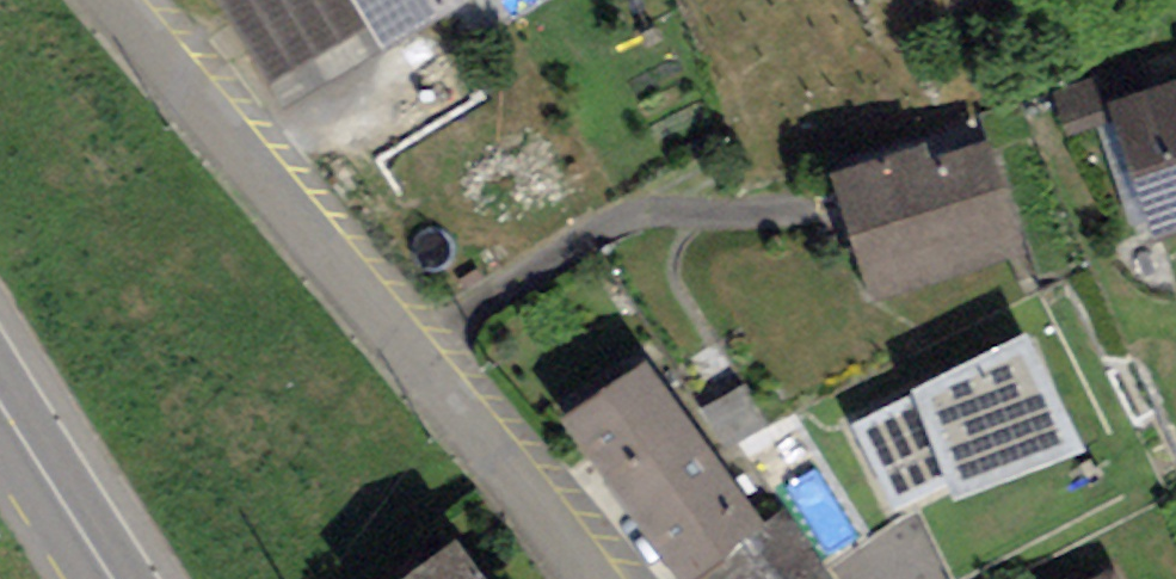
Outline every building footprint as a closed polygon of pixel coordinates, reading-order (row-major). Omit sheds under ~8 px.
[(278,101),(443,0),(216,0),(278,101)] [(1113,101),(1156,232),(1175,226),(1175,80),(1113,101)] [(920,136),(829,164),(869,295),(1026,247),(991,130),(928,149),(920,136)] [(917,387),(850,421),(899,503),(950,475),(955,487),(1087,440),(1025,328),(914,379),(917,387)] [(562,418),(679,578),(685,578),(703,572),(708,578),(821,578),(777,519),(767,526),(645,358),(562,418)] [(389,578),(495,578),(460,529),(389,578)] [(1078,578),(1130,578),(1120,558),(1078,578)]
